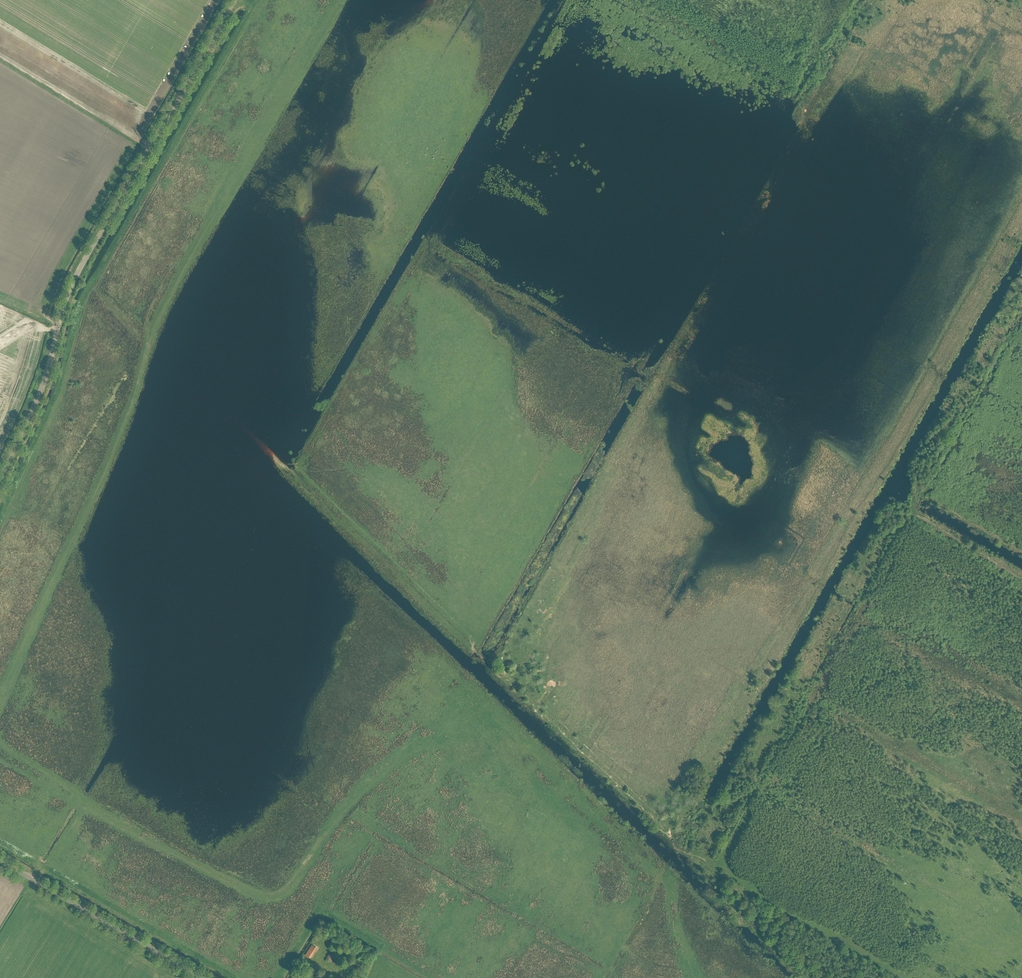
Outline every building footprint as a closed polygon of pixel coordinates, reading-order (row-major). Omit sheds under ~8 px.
[(312,958),(318,948),(311,944),(305,954),(312,958)]
